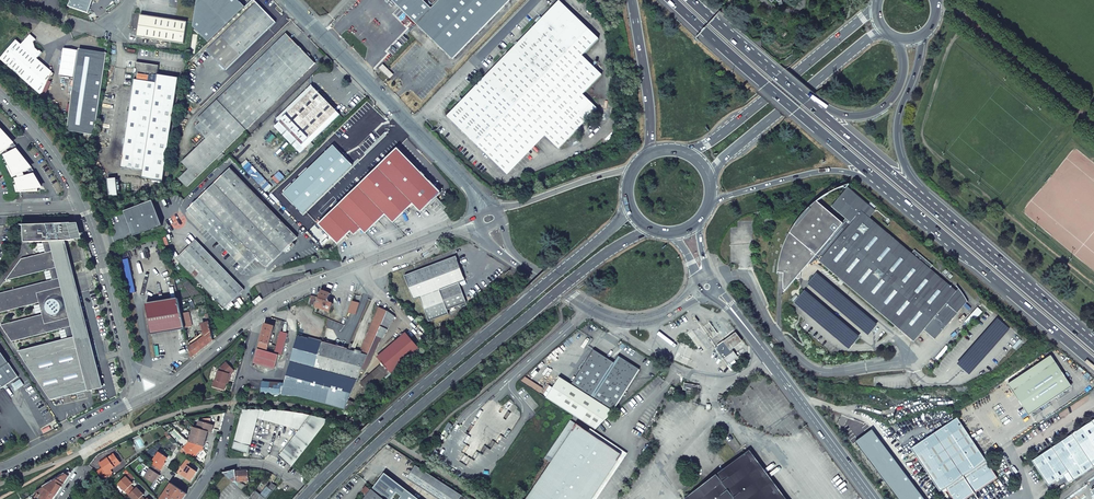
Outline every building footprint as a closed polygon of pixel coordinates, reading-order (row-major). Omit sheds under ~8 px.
[(58,7),(64,8),(66,2),(70,3),(71,0),(60,0),(58,7)] [(209,42),(245,7),(238,0),(198,0),(194,27),(209,42)] [(423,0),(392,0),(452,59),(510,0),(439,0),(431,8),(423,0)] [(559,1),(447,116),(506,173),(544,134),(559,149),(598,109),(583,95),(602,75),(582,56),(599,39),(559,1)] [(275,22),(256,2),(221,36),(206,50),(225,70),(275,22)] [(144,38),(184,44),(187,22),(141,15),(138,31),(145,32),(144,38)] [(10,68),(31,86),(41,95),(53,72),(37,58),(42,53),(40,50),(39,51),(36,48),(34,42),(36,39),(30,34),(21,44),(21,45),(26,49),(10,68)] [(314,63),(286,34),(198,119),(204,126),(200,131),(207,139),(182,163),(189,170),(179,179),(187,188),(217,158),(219,160),(224,155),(222,153),(314,63)] [(0,58),(0,59),(10,68),(26,49),(21,45),(21,44),(16,40),(0,58)] [(95,135),(107,53),(79,49),(67,131),(95,135)] [(329,58),(326,55),(321,61),(324,63),(329,58)] [(332,61),(329,58),(324,63),(327,67),(332,61)] [(135,80),(122,168),(143,171),(142,178),(163,181),(179,78),(158,75),(159,66),(136,62),(135,69),(137,69),(136,74),(135,73),(134,80),(135,80)] [(393,74),(383,65),(380,68),(390,78),(393,74)] [(340,114),(311,85),(277,119),(305,148),(340,114)] [(2,153),(13,143),(0,128),(0,151),(2,153)] [(84,134),(83,142),(89,143),(91,135),(84,134)] [(352,166),(332,146),(284,193),(303,213),(352,166)] [(440,193),(398,149),(319,225),(338,244),(350,231),(354,235),(360,229),(365,233),(385,214),(393,223),(407,209),(412,204),(416,207),(421,212),(440,193)] [(18,150),(5,156),(15,176),(18,174),(22,172),(31,168),(18,150)] [(297,238),(231,168),(199,199),(187,210),(244,269),(256,258),(266,268),(297,238)] [(20,179),(16,180),(19,193),(39,192),(39,188),(42,188),(34,175),(24,178),(20,179)] [(107,183),(112,201),(120,198),(120,196),(122,195),(119,183),(116,184),(116,181),(107,183)] [(911,254),(869,217),(874,211),(848,189),(833,207),(847,219),(843,224),(817,202),(809,208),(800,217),(797,221),(793,227),(789,234),(786,240),(785,243),(781,252),(779,260),(778,264),(777,275),(783,275),(783,278),(783,283),(783,288),(784,293),(797,279),(800,279),(804,264),(809,265),(811,264),(815,261),(816,261),(818,261),(819,261),(914,342),(924,330),(931,336),(933,334),(937,337),(956,315),(951,312),(954,309),(957,312),(965,302),(955,294),(956,292),(930,269),(928,267),(930,264),(914,250),(911,254)] [(153,201),(124,212),(134,237),(162,226),(153,201)] [(412,204),(407,209),(411,213),(416,207),(412,204)] [(71,224),(55,225),(56,242),(76,241),(71,224)] [(22,243),(48,242),(47,225),(22,226),(22,243)] [(55,225),(47,225),(48,242),(56,242),(55,225)] [(224,308),(244,290),(196,240),(176,259),(224,308)] [(51,401),(104,387),(69,242),(48,242),(51,252),(22,260),(7,280),(49,270),(52,280),(0,294),(0,313),(38,303),(42,315),(0,326),(11,342),(70,328),(73,338),(16,352),(51,401)] [(456,256),(404,276),(414,300),(420,298),(429,321),(449,314),(447,310),(466,303),(459,283),(465,281),(456,256)] [(123,260),(130,294),(135,292),(128,259),(123,260)] [(315,308),(329,313),(333,304),(330,303),(331,301),(328,301),(330,294),(321,291),(319,298),(311,295),(308,304),(315,307),(315,308)] [(256,305),(263,300),(260,296),(253,302),(256,305)] [(183,330),(178,298),(145,304),(151,335),(183,330)] [(968,322),(969,324),(972,321),(973,322),(982,311),(978,307),(965,321),(967,323),(968,322)] [(376,335),(387,311),(379,308),(359,353),(367,355),(376,335)] [(387,311),(376,335),(384,339),(395,317),(387,311)] [(213,340),(209,322),(202,324),(205,336),(189,349),(191,358),(203,349),(212,341),(213,340)] [(265,323),(258,348),(267,350),(272,333),(273,333),(274,330),(273,330),(274,326),(265,323)] [(281,331),(274,353),(282,354),(288,333),(281,331)] [(420,350),(405,333),(377,357),(382,363),(391,374),(420,350)] [(280,395),(281,395),(299,397),(306,398),(344,409),(367,355),(359,353),(297,336),(284,384),(281,395),(280,395)] [(725,341),(717,348),(717,349),(716,349),(728,365),(737,358),(725,341)] [(257,349),(253,363),(262,366),(274,369),(278,355),(257,349)] [(614,412),(640,369),(618,356),(614,363),(610,370),(602,366),(607,359),(594,350),(571,386),(614,412)] [(18,378),(0,352),(0,390),(18,378)] [(1055,362),(1051,356),(1016,379),(1021,385),(1055,362)] [(614,363),(607,359),(602,366),(610,370),(614,363)] [(228,380),(230,374),(234,371),(226,362),(220,368),(219,371),(218,371),(215,381),(214,381),(212,387),(224,390),(226,384),(227,379),(228,380)] [(1067,381),(1055,362),(1021,385),(1029,398),(1025,401),(1031,411),(1035,408),(1037,410),(1065,391),(1067,381)] [(391,374),(382,363),(359,383),(368,394),(391,374)] [(614,412),(571,386),(560,379),(546,398),(595,429),(614,412)] [(1035,408),(1031,411),(1025,401),(1029,398),(1021,385),(1016,379),(1008,384),(1028,416),(1037,410),(1035,408)] [(261,386),(260,395),(281,395),(284,384),(262,382),(261,386)] [(699,392),(700,386),(684,383),(683,390),(699,392)] [(263,410),(243,410),(234,442),(233,448),(249,452),(258,418),(300,430),(279,457),(292,467),(328,420),(312,415),(295,412),(290,412),(276,410),(263,410)] [(199,430),(208,433),(208,432),(212,433),(214,426),(208,424),(208,423),(211,422),(210,418),(202,419),(202,422),(199,421),(197,428),(195,428),(196,428),(199,429),(199,430)] [(957,418),(911,449),(940,492),(946,488),(953,498),(966,498),(997,478),(957,418)] [(577,425),(571,420),(545,459),(552,463),(560,450),(556,447),(558,445),(557,445),(572,422),(577,425)] [(1032,461),(1048,486),(1068,472),(1073,480),(1093,467),(1093,420),(1032,461)] [(552,463),(527,498),(593,498),(622,455),(588,432),(577,425),(572,422),(557,445),(558,445),(556,447),(560,450),(552,463)] [(208,433),(199,430),(199,429),(196,428),(195,428),(194,427),(192,434),(193,435),(206,441),(208,433)] [(588,432),(622,455),(593,498),(597,498),(628,454),(591,429),(588,432)] [(190,443),(204,448),(206,441),(193,435),(192,434),(190,442),(190,443)] [(183,449),(193,458),(193,459),(204,448),(190,443),(190,442),(183,449)] [(162,466),(165,462),(168,458),(159,452),(154,461),(152,464),(161,470),(163,467),(162,466)] [(110,470),(120,463),(113,454),(106,460),(105,459),(99,463),(103,468),(97,472),(104,478),(109,475),(107,472),(110,470)] [(746,454),(689,497),(691,498),(779,498),(746,454)] [(185,463),(178,473),(182,476),(182,475),(191,481),(197,472),(188,466),(189,465),(185,463)] [(156,479),(159,475),(158,474),(161,470),(152,464),(149,468),(151,469),(145,478),(154,483),(156,479)] [(407,479),(438,498),(460,498),(462,495),(416,466),(407,479)] [(235,469),(223,472),(233,482),(249,481),(248,471),(235,472),(235,469)] [(70,472),(66,475),(57,480),(44,488),(56,496),(71,473),(70,472)] [(126,477),(118,485),(129,496),(135,490),(131,486),(133,484),(126,477)] [(161,498),(183,498),(187,494),(171,484),(161,498)] [(260,495),(265,498),(266,498),(272,491),(268,487),(267,486),(260,495)] [(372,490),(371,490),(366,486),(362,491),(367,496),(364,498),(383,498),(372,490)] [(44,488),(35,493),(38,495),(36,498),(54,498),(56,496),(44,488)] [(132,498),(144,498),(141,497),(143,495),(137,488),(135,490),(129,496),(132,498)]
